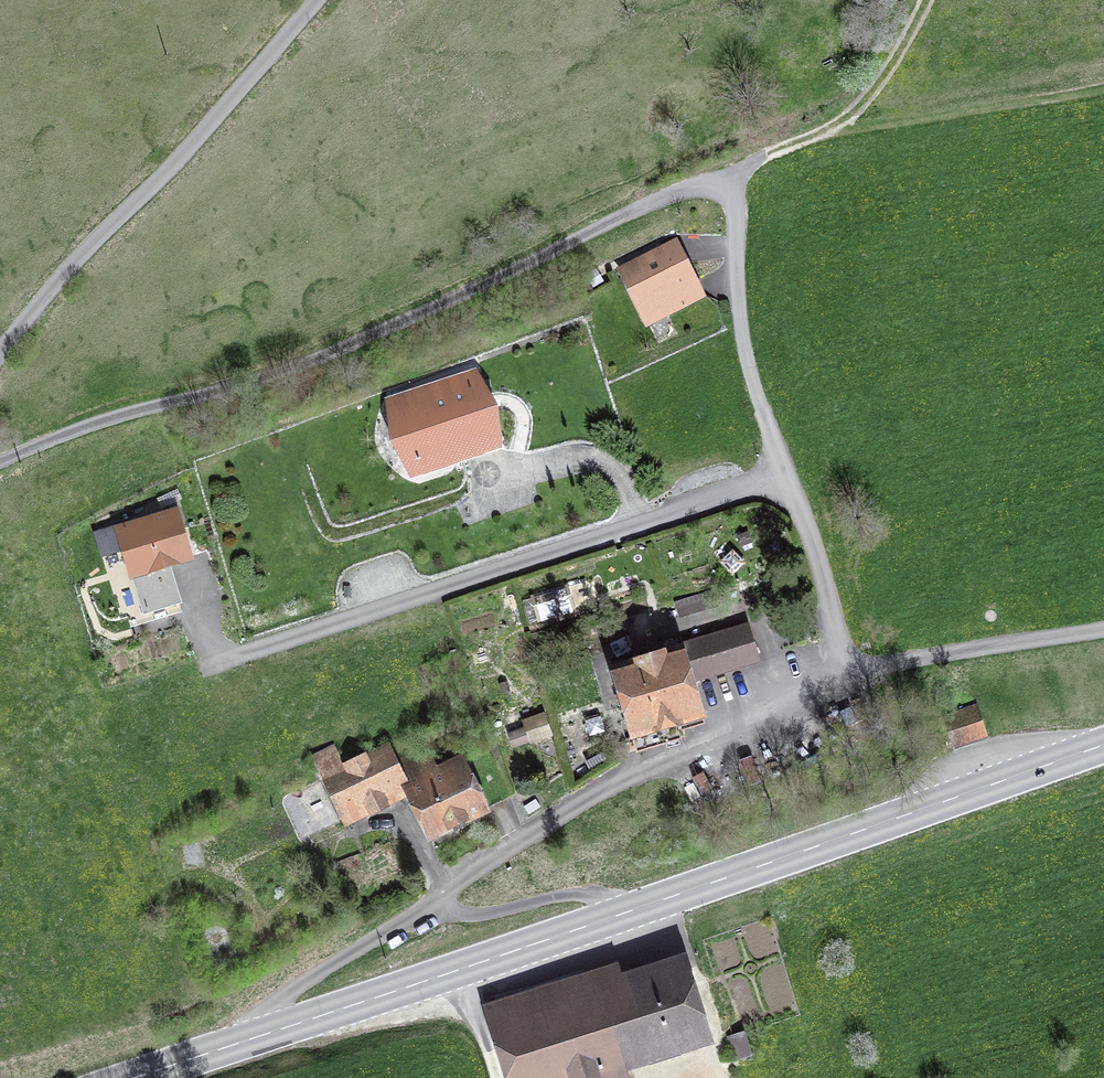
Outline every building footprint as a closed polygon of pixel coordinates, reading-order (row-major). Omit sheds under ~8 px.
[(675,245),(623,271),(648,322),(700,296),(675,245)] [(472,377),(393,403),(416,473),(495,447),(472,377)] [(175,513),(99,536),(106,560),(125,554),(142,612),(179,601),(169,569),(190,563),(175,513)] [(576,612),(568,585),(530,596),(538,624),(576,612)] [(709,591),(674,601),(679,619),(714,609),(709,591)] [(633,744),(636,755),(681,742),(678,732),(707,723),(695,684),(762,664),(749,623),(679,644),(677,641),(634,654),(636,663),(632,664),(633,670),(610,677),(630,745),(633,744)] [(974,709),(946,718),(955,746),(983,737),(974,709)] [(554,737),(545,713),(522,721),(530,745),(554,737)] [(513,748),(528,744),(523,728),(508,733),(513,748)] [(395,791),(398,797),(408,792),(428,837),(488,810),(466,762),(440,773),(428,746),(397,760),(391,748),(345,769),(334,745),(311,755),(339,816),(395,791)] [(586,764),(590,771),(608,761),(604,754),(586,764)] [(541,807),(536,799),(525,807),(530,814),(541,807)] [(484,1006),(507,1077),(629,1077),(628,1072),(716,1044),(687,952),(622,973),(619,963),(484,1006)] [(728,1037),(736,1062),(754,1056),(746,1031),(728,1037)]
